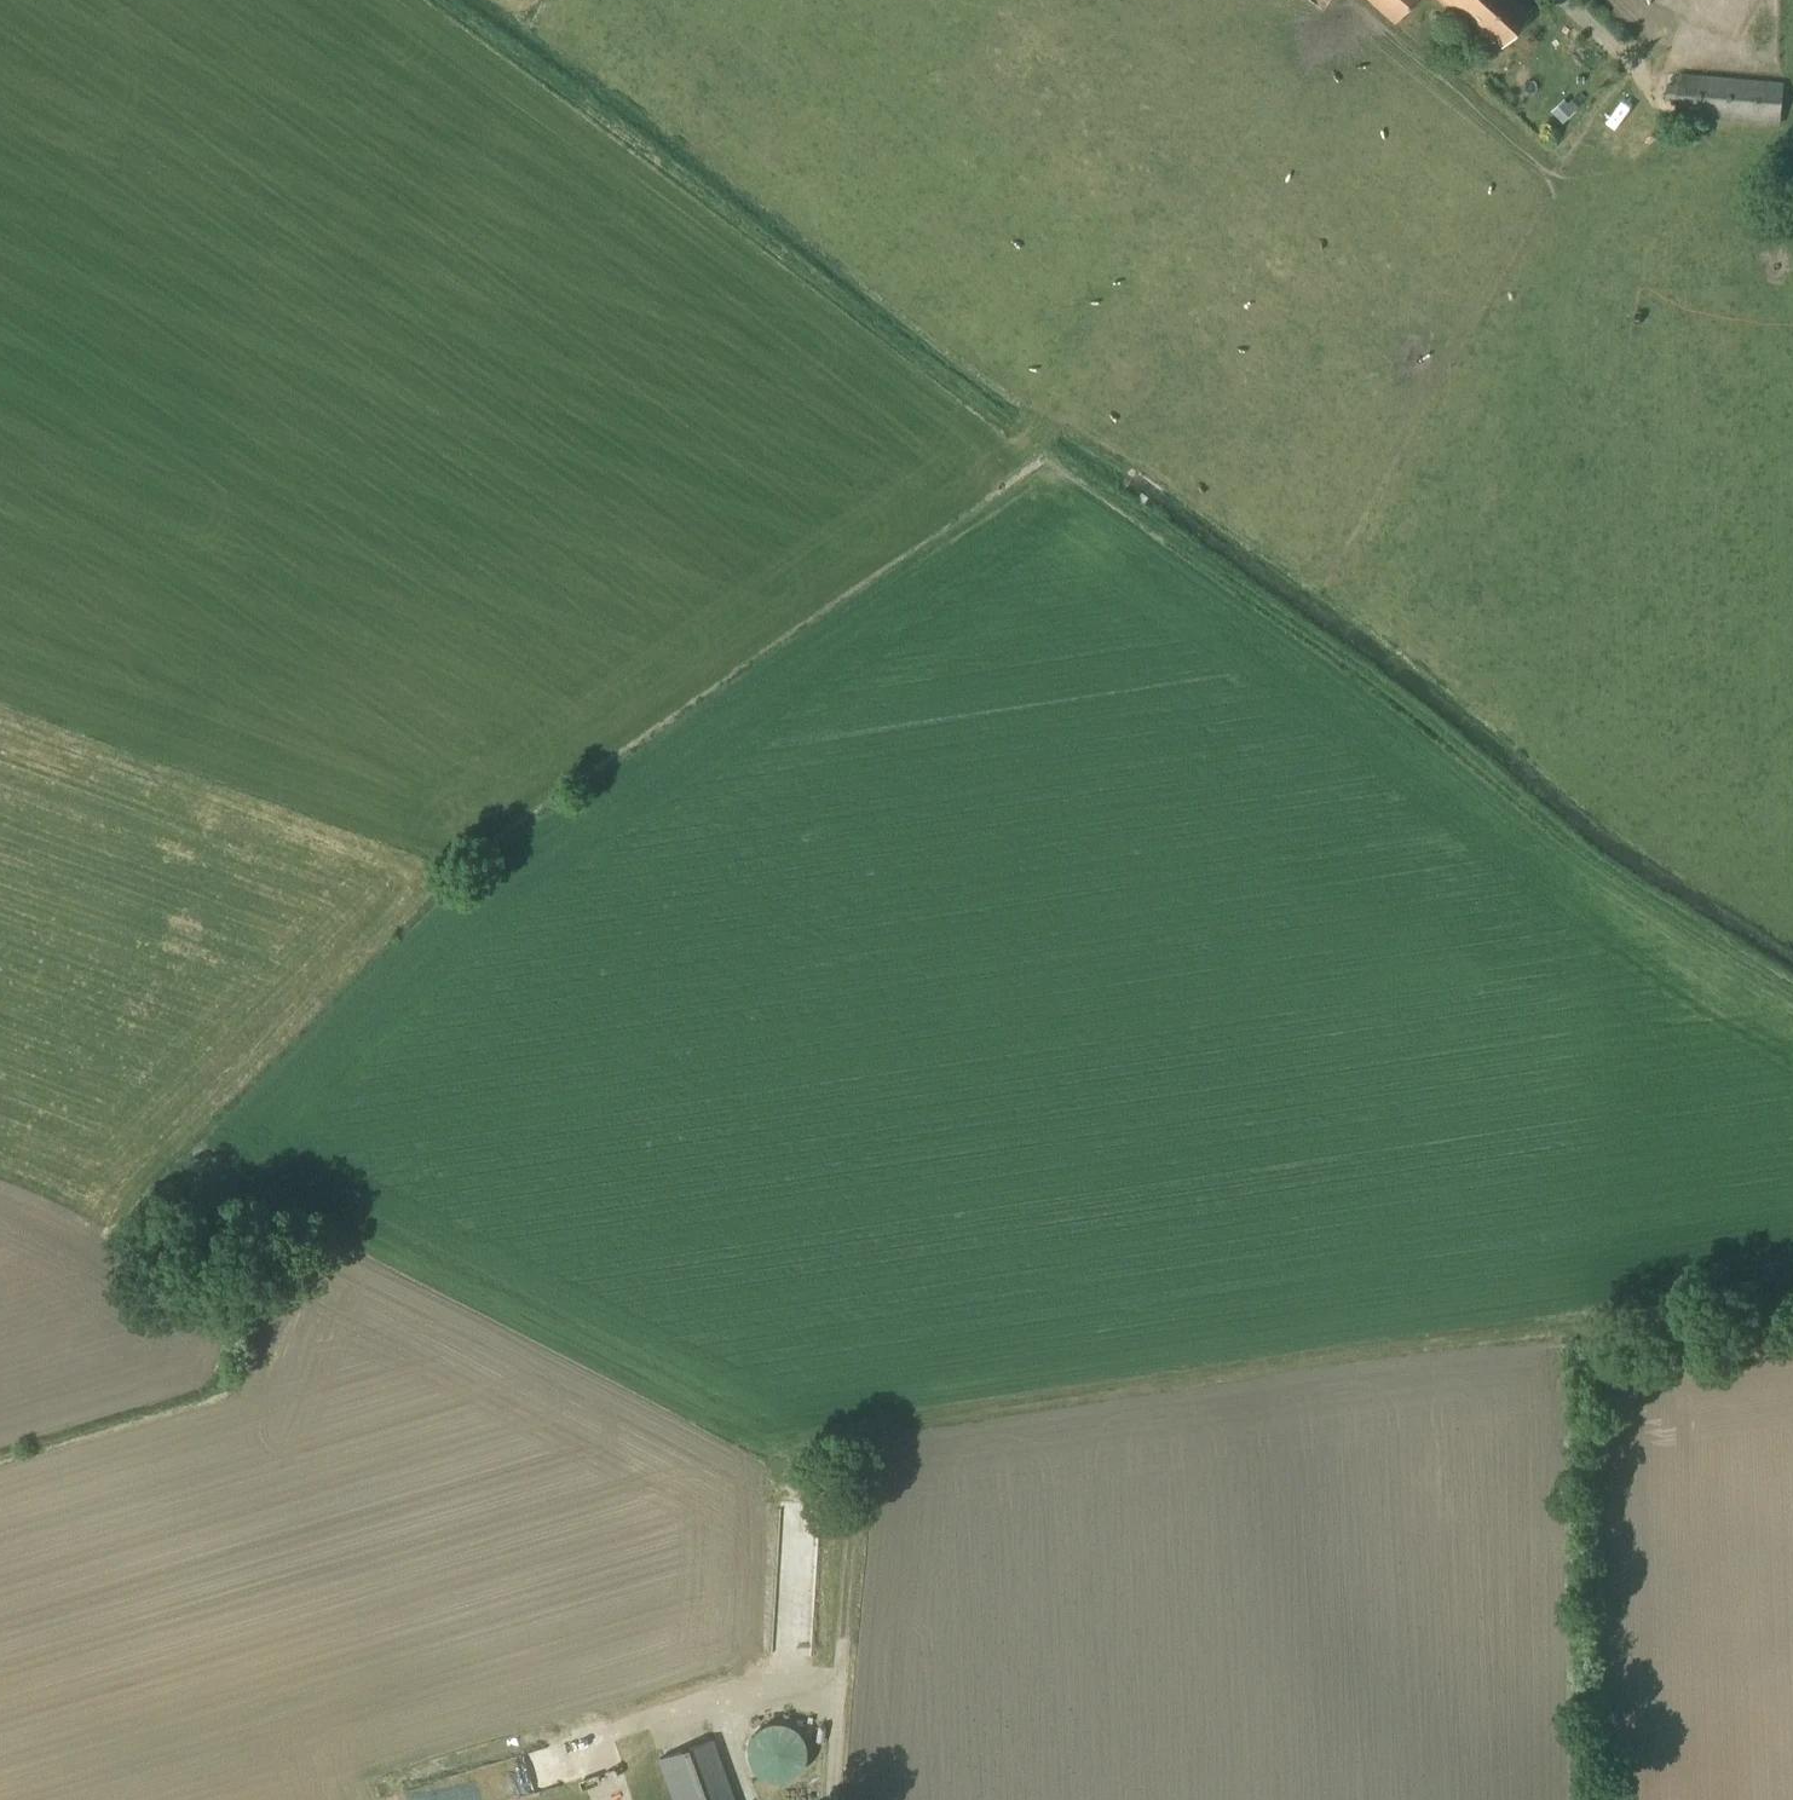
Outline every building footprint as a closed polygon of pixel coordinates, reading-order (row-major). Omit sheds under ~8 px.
[(1415,0),(1367,0),(1395,24),(1415,0)] [(1462,22),(1466,17),(1500,48),(1530,15),(1514,0),(1439,0),(1462,22)] [(1782,126),(1785,83),(1680,74),(1675,117),(1782,126)] [(1574,111),(1563,100),(1551,112),(1561,123),(1574,111)] [(712,1740),(657,1760),(672,1799),(735,1799),(712,1740)]
